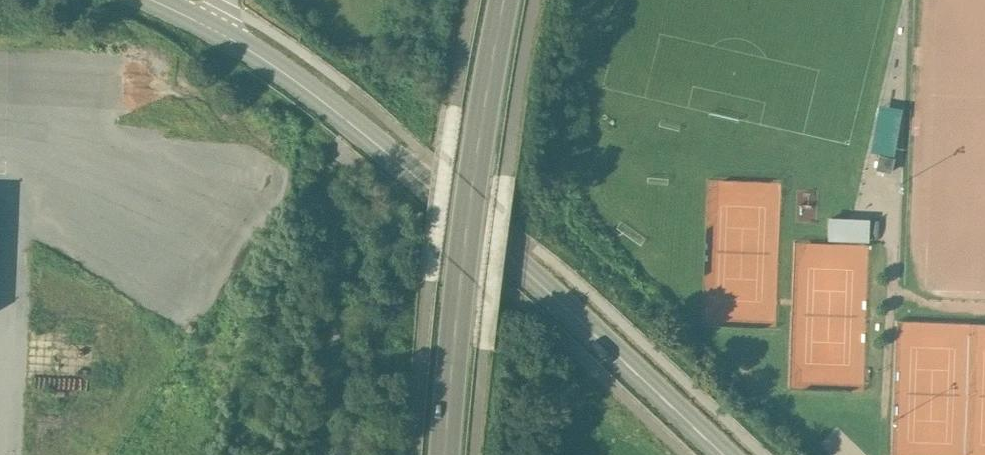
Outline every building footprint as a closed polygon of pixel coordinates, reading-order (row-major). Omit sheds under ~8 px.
[(894,159),(880,156),(877,169),(890,172),(894,159)] [(873,215),(831,215),(830,238),(872,239),(873,215)]
